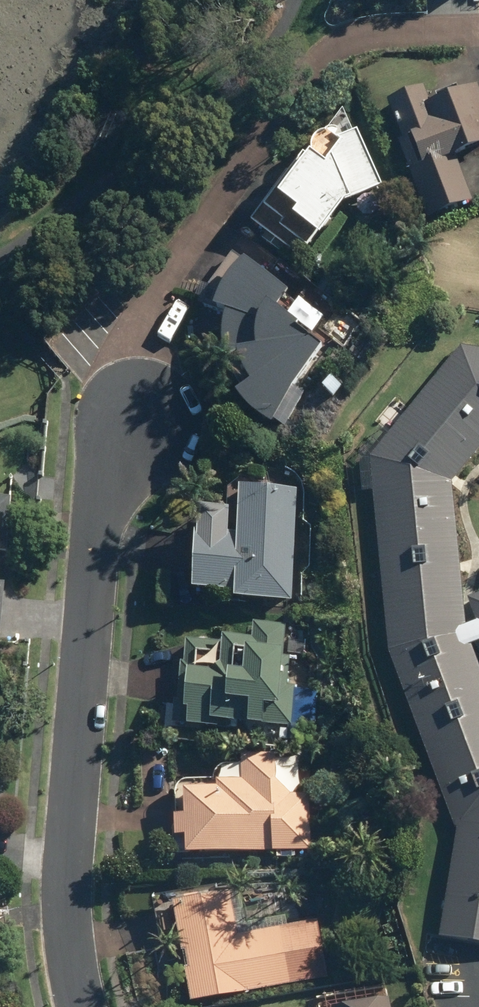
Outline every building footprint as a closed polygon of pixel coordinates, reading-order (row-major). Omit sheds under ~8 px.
[(441,101),(433,78),(385,97),(431,217),(475,200),(458,155),(478,147),(478,86),(441,101)] [(390,186),(364,125),(320,143),(259,223),(296,251),(305,240),(314,247),(326,231),(330,234),(355,200),(390,186)] [(282,263),(259,248),(246,269),(244,271),(242,272),(241,274),(239,275),(238,277),(237,278),(235,280),(234,282),(233,284),(232,285),(231,287),(229,289),(229,291),(228,293),(227,295),(226,297),(225,299),(225,301),(224,303),(224,306),(224,308),(223,310),(234,310),(233,314),(232,318),(231,321),(230,325),(230,328),(229,332),(229,336),(229,339),(229,343),(229,347),(229,350),(229,354),(230,358),(231,361),(232,365),(233,368),(234,372),(235,375),(237,379),(238,382),(240,385),(242,389),(244,392),(246,395),(248,398),(251,400),(253,403),(256,406),(258,408),(261,411),(264,413),(267,415),(270,417),(273,419),(277,421),(280,416),(292,424),(312,393),(301,386),(330,342),(307,327),(311,321),(285,304),(297,286),(276,272),(282,263)] [(463,345),(368,454),(387,644),(460,827),(443,935),(478,941),(478,653),(475,643),(478,642),(478,622),(469,624),(455,480),(478,451),(478,347),(463,345)] [(295,602),(302,489),(239,485),(238,513),(204,511),(199,587),(242,590),(242,598),(295,602)] [(19,496),(0,495),(0,635),(7,636),(11,584),(4,583),(6,552),(15,553),(19,496)] [(256,639),(182,633),(175,722),(220,726),(220,720),(303,726),(307,684),(294,683),(296,648),(291,647),(293,621),(257,618),(256,639)] [(279,852),(279,858),(300,858),(300,852),(318,852),(316,793),(304,794),(303,755),(281,756),(281,744),(248,745),(249,763),(230,764),(229,764),(228,764),(227,764),(227,765),(226,765),(225,765),(224,766),(223,767),(222,767),(222,768),(221,768),(221,769),(220,769),(220,770),(219,771),(218,772),(218,773),(218,774),(217,775),(217,776),(217,777),(217,778),(217,779),(217,780),(217,781),(217,782),(194,782),(193,782),(192,782),(191,782),(190,782),(189,782),(188,782),(187,782),(186,782),(186,783),(185,783),(184,784),(183,784),(183,785),(182,785),(182,786),(181,787),(181,788),(181,789),(180,789),(180,790),(180,791),(180,792),(180,793),(180,794),(181,852),(195,854),(279,852)] [(238,893),(181,901),(195,1001),(332,982),(323,919),(244,930),(238,893)] [(394,984),(321,997),(323,1006),(398,1006),(394,984)]
